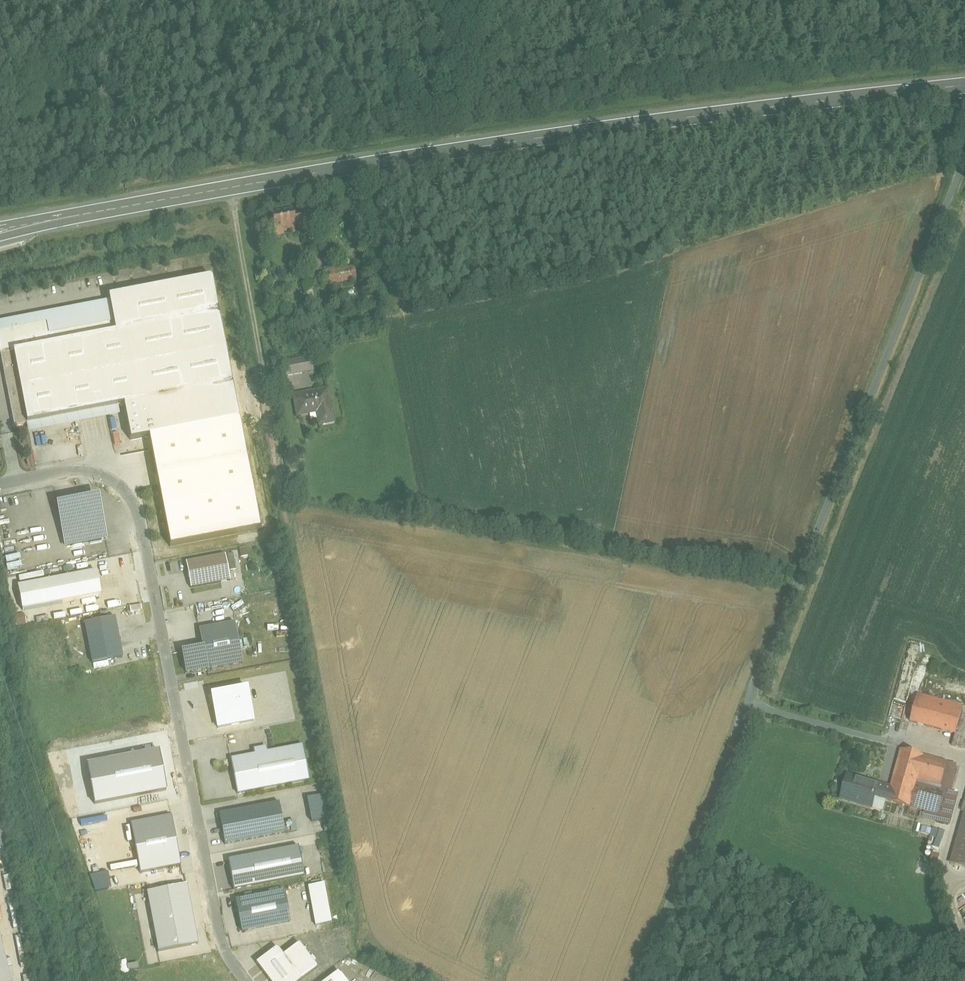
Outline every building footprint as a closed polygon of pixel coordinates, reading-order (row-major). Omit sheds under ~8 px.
[(294,209),(272,213),(276,230),(297,226),(294,214),(294,209)] [(306,212),(294,214),(297,226),(309,224),(306,212)] [(333,270),(323,272),(326,286),(356,280),(353,267),(343,269),(333,270)] [(109,297),(114,320),(73,328),(73,325),(67,325),(67,329),(51,332),(49,321),(0,330),(0,349),(15,426),(124,405),(131,440),(149,437),(240,420),(212,277),(109,297)] [(311,357),(286,362),(288,376),(313,371),(311,357)] [(328,390),(295,396),(298,415),(299,415),(299,413),(319,409),(321,417),(319,417),(320,425),(334,422),(328,390)] [(260,529),(240,420),(149,437),(170,546),(260,529)] [(115,449),(125,448),(124,437),(114,438),(115,449)] [(99,499),(59,507),(59,508),(55,509),(56,516),(60,516),(67,546),(106,538),(99,499)] [(226,555),(186,562),(191,588),(231,580),(226,555)] [(96,571),(18,586),(23,611),(101,596),(96,571)] [(115,619),(84,625),(92,665),(123,658),(115,619)] [(235,623),(199,630),(203,649),(207,669),(207,671),(243,664),(235,623)] [(207,669),(203,649),(186,652),(183,656),(187,674),(207,669)] [(247,689),(211,695),(218,728),(253,721),(247,689)] [(950,703),(918,695),(916,703),(947,711),(950,703)] [(947,711),(916,703),(911,722),(942,730),(947,711)] [(964,707),(950,703),(947,711),(942,730),(956,734),(964,707)] [(964,707),(956,734),(954,739),(964,742),(964,707)] [(954,739),(952,746),(963,749),(964,743),(964,742),(954,739)] [(303,746),(231,760),(237,794),(309,780),(303,746)] [(925,756),(902,750),(891,790),(892,790),(889,801),(888,801),(910,807),(917,784),(918,779),(942,786),(948,763),(925,757),(925,756)] [(158,751),(86,765),(94,804),(166,790),(158,751)] [(879,785),(848,776),(842,799),(872,807),(875,797),(889,801),(892,790),(891,790),(878,786),(879,785)] [(946,792),(917,784),(910,807),(940,815),(946,792)] [(279,803),(219,814),(225,845),(285,833),(284,827),(279,803)] [(951,864),(964,868),(964,814),(951,864)] [(172,816),(131,824),(140,873),(181,865),(172,816)] [(284,827),(285,833),(297,831),(296,825),(284,827)] [(299,848),(228,861),(234,890),(304,877),(299,848)] [(934,857),(932,863),(938,865),(940,859),(934,857)] [(324,884),(308,887),(316,926),(331,923),(324,884)] [(187,885),(147,893),(158,952),(198,945),(187,885)] [(284,892),(236,902),(242,932),(290,923),(284,892)] [(256,963),(269,980),(301,980),(318,968),(299,944),(283,956),(277,947),(256,963)] [(129,972),(129,968),(125,968),(124,962),(120,962),(121,973),(129,972)] [(325,980),(346,980),(338,971),(325,980)]
